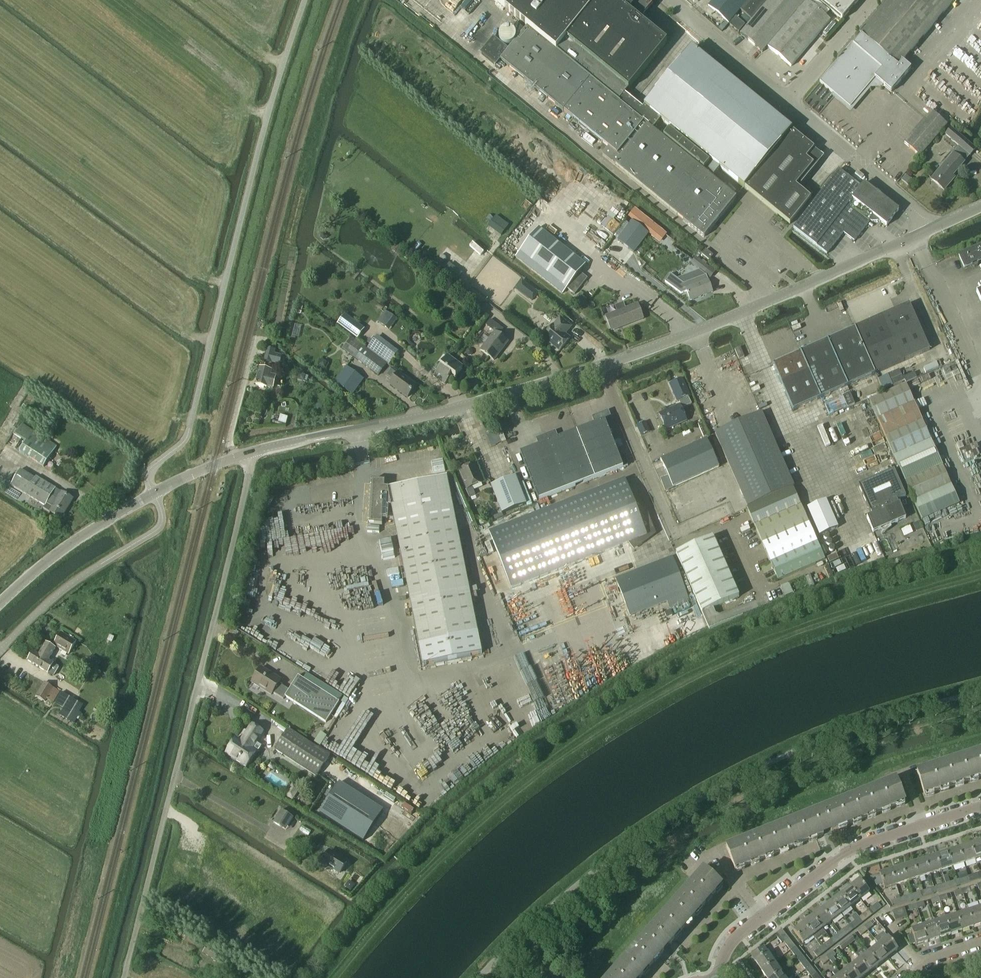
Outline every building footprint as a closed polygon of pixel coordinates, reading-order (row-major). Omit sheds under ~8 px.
[(506,11),(516,0),(492,0),(506,11)] [(628,90),(667,43),(639,20),(653,5),(647,0),(516,0),(506,11),(527,28),(556,52),(566,39),(628,90)] [(708,7),(728,24),(740,10),(744,14),(739,21),(747,27),(741,34),(762,52),(767,47),(781,59),(791,67),(792,66),(826,25),(830,21),(816,9),(809,2),(806,0),(714,0),(708,7)] [(842,20),(859,0),(818,0),(842,20)] [(860,35),(861,36),(897,68),(955,0),(889,0),(860,35)] [(730,25),(739,33),(745,26),(736,18),(730,25)] [(602,155),(615,164),(647,125),(618,102),(625,94),(628,90),(566,39),(556,52),(527,28),(524,31),(516,24),(511,30),(512,30),(512,31),(513,31),(513,32),(514,32),(514,33),(515,33),(515,34),(519,37),(508,50),(494,38),(480,55),(496,66),(500,61),(563,112),(608,148),(602,155)] [(474,41),(481,34),(475,27),(468,34),(474,41)] [(819,82),(820,82),(850,108),(875,79),(891,92),(911,69),(903,62),(897,68),(861,36),(853,45),(852,44),(819,82)] [(644,106),(644,107),(651,112),(661,120),(714,163),(720,169),(744,188),(790,225),(811,199),(796,187),(813,165),(806,159),(814,149),(791,130),(792,130),(691,48),(644,106)] [(712,178),(720,169),(714,163),(706,173),(659,135),(663,131),(656,126),(661,120),(651,112),(644,107),(643,109),(625,94),(618,102),(647,125),(615,164),(704,237),(735,199),(736,197),(717,183),(712,178)] [(903,143),(920,157),(947,125),(931,111),(903,143)] [(945,135),(958,147),(970,157),(976,149),(951,128),(945,135)] [(953,154),(931,180),(944,190),(954,178),(952,177),(964,163),(953,154)] [(839,170),(794,228),(793,228),(816,246),(827,254),(843,233),(854,242),(870,221),(871,222),(878,222),(879,220),(886,226),(899,211),(864,184),(861,188),(839,170)] [(636,209),(629,218),(633,220),(649,233),(660,243),(666,235),(667,235),(636,209)] [(501,235),(509,225),(497,215),(488,226),(501,235)] [(613,234),(620,227),(612,218),(605,225),(613,234)] [(634,253),(649,233),(633,220),(617,240),(634,253)] [(566,289),(567,290),(567,289),(575,295),(587,279),(580,273),(586,265),(539,228),(515,257),(562,294),(566,289)] [(474,242),(470,246),(481,256),(485,252),(474,242)] [(392,248),(390,250),(399,256),(399,255),(404,249),(395,243),(392,248)] [(959,257),(964,269),(972,266),(973,267),(974,267),(975,267),(977,266),(978,266),(978,265),(978,264),(978,263),(980,261),(980,247),(959,257)] [(705,250),(702,254),(709,261),(713,256),(705,250)] [(704,274),(709,268),(696,258),(691,264),(704,274)] [(712,293),(707,279),(706,276),(684,284),(670,275),(665,282),(681,294),(687,292),(690,301),(712,293)] [(516,289),(532,302),(539,293),(523,280),(516,289)] [(573,304),(580,309),(587,301),(580,296),(573,304)] [(638,304),(625,309),(605,317),(611,332),(643,319),(638,304)] [(909,305),(773,365),(793,410),(929,351),(909,305)] [(389,331),(397,320),(385,311),(377,322),(389,331)] [(364,329),(345,315),(338,325),(357,339),(364,329)] [(559,319),(553,326),(543,338),(560,351),(570,339),(565,335),(571,328),(559,319)] [(494,332),(481,351),(494,361),(508,342),(499,335),(503,330),(490,320),(487,324),(486,326),(495,332),(494,332)] [(369,339),(367,343),(370,345),(368,349),(388,364),(387,364),(389,365),(399,352),(377,336),(373,341),(369,339)] [(388,364),(368,349),(367,350),(351,338),(342,349),(378,376),(387,364),(388,364)] [(266,348),(263,361),(279,365),(281,356),(274,354),(275,350),(266,348)] [(739,360),(744,357),(740,348),(735,350),(739,360)] [(434,370),(437,371),(433,377),(445,385),(449,379),(448,379),(451,375),(456,378),(463,369),(447,357),(441,366),(438,364),(434,370)] [(277,377),(270,375),(271,372),(264,370),(265,364),(261,363),(260,369),(256,385),(266,388),(274,389),(277,377)] [(938,368),(936,363),(923,369),(926,374),(938,368)] [(364,379),(346,366),(334,382),(352,395),(364,379)] [(385,378),(391,383),(390,384),(408,397),(416,387),(398,374),(398,373),(392,369),(385,378)] [(902,378),(899,370),(889,374),(894,385),(904,381),(904,380),(905,380),(906,382),(917,377),(915,372),(904,377),(902,378)] [(878,391),(872,377),(853,385),(859,399),(878,391)] [(677,402),(679,401),(688,397),(690,396),(682,380),(670,385),(677,402)] [(869,400),(877,419),(922,521),(960,504),(914,403),(906,384),(869,400)] [(691,404),(688,397),(679,401),(681,405),(659,414),(666,430),(687,421),(681,409),(691,404)] [(863,422),(874,416),(869,407),(858,413),(863,422)] [(520,453),(539,501),(623,468),(607,427),(613,424),(608,411),(592,417),(595,424),(558,439),(555,431),(536,439),(539,446),(520,453)] [(726,429),(715,434),(748,508),(793,488),(794,487),(773,441),(761,413),(761,414),(726,429)] [(646,422),(637,426),(636,426),(641,437),(650,433),(646,422)] [(20,452),(44,467),(57,446),(22,423),(15,435),(26,442),(20,452)] [(704,423),(700,424),(704,436),(708,434),(704,423)] [(707,440),(661,460),(668,477),(661,481),(666,492),(673,488),(719,467),(707,440)] [(475,495),(472,487),(483,483),(475,464),(459,471),(467,490),(466,490),(469,498),(475,495)] [(50,512),(57,500),(61,493),(55,490),(56,489),(36,477),(35,479),(20,469),(10,486),(45,506),(44,508),(50,512)] [(873,533),(881,530),(906,519),(900,504),(899,505),(897,501),(906,498),(894,471),(858,486),(870,513),(868,514),(870,517),(867,519),(873,533)] [(491,485),(502,513),(526,504),(515,476),(491,485)] [(482,654),(478,634),(447,477),(388,489),(384,488),(385,481),(372,480),(369,524),(382,525),(382,518),(394,519),(423,665),(482,654)] [(489,533),(511,589),(631,542),(632,544),(633,545),(634,546),(635,546),(636,547),(637,547),(638,546),(639,546),(642,544),(643,543),(643,542),(644,541),(644,540),(643,538),(644,538),(643,537),(646,536),(646,537),(647,536),(646,536),(651,534),(650,534),(651,533),(652,532),(653,531),(653,530),(653,529),(653,528),(642,500),(641,499),(641,498),(640,497),(638,497),(637,497),(636,497),(632,498),(625,480),(489,533)] [(793,488),(748,508),(747,508),(779,581),(825,560),(793,488)] [(61,493),(57,500),(50,512),(62,519),(74,499),(62,492),(61,493)] [(826,500),(807,508),(819,536),(838,528),(826,500)] [(919,522),(913,524),(916,532),(922,529),(919,522)] [(902,529),(904,536),(913,533),(911,526),(902,529)] [(703,613),(739,597),(713,538),(677,554),(703,613)] [(836,554),(827,558),(830,564),(839,559),(836,554)] [(672,557),(616,579),(630,616),(667,602),(670,608),(689,601),(672,557)] [(59,667),(54,664),(49,661),(57,647),(69,654),(77,642),(62,633),(54,648),(46,643),(39,655),(33,652),(28,661),(49,674),(54,677),(59,667)] [(92,655),(88,662),(97,668),(101,661),(92,655)] [(261,668),(252,683),(271,695),(273,693),(283,700),(285,697),(326,723),(339,702),(298,676),(289,690),(279,684),(281,680),(261,668)] [(44,683),(36,697),(45,702),(46,699),(53,703),(60,692),(44,683)] [(69,698),(59,716),(74,725),(80,714),(78,713),(83,706),(69,698)] [(262,746),(256,743),(263,732),(251,725),(240,741),(236,738),(225,754),(246,767),(256,752),(257,753),(262,746)] [(288,729),(274,750),(316,777),(330,756),(288,729)] [(321,745),(327,735),(321,732),(315,742),(321,745)] [(917,773),(924,796),(980,778),(980,752),(917,773)] [(896,780),(726,847),(736,871),(905,803),(896,780)] [(339,781),(319,812),(362,840),(382,809),(339,781)] [(281,810),(273,822),(286,830),(294,818),(281,810)] [(980,858),(980,841),(971,844),(975,860),(977,865),(980,863),(980,859),(980,858)] [(975,860),(971,844),(959,848),(964,864),(975,860)] [(964,864),(959,848),(948,852),(953,867),(964,864)] [(346,863),(330,852),(323,863),(340,873),(346,863)] [(948,852),(936,855),(941,871),(953,867),(948,852)] [(941,871),(936,855),(925,859),(930,875),(941,871)] [(930,875),(925,859),(914,863),(919,878),(930,875)] [(914,863),(903,866),(907,882),(919,878),(914,863)] [(896,886),(907,882),(903,866),(891,870),(896,886)] [(674,941),(675,940),(722,886),(703,870),(608,977),(641,977),(674,941)] [(884,889),(896,886),(891,870),(879,874),(884,889)] [(977,874),(968,876),(970,882),(979,880),(977,874)] [(970,882),(968,876),(959,880),(961,886),(970,882)] [(850,887),(860,900),(870,892),(860,879),(850,887)] [(946,884),(947,890),(956,887),(954,881),(946,884)] [(938,893),(947,890),(946,884),(936,887),(938,893)] [(841,894),(851,907),(860,900),(850,887),(841,894)] [(923,891),(925,897),(934,894),(932,888),(923,891)] [(925,897),(923,891),(913,894),(915,900),(925,897)] [(831,901),(842,914),(851,907),(841,894),(831,901)] [(900,898),(902,905),(911,902),(909,896),(900,898)] [(902,905),(900,898),(891,902),(893,908),(902,905)] [(832,922),(842,914),(831,901),(822,909),(832,922)] [(878,903),(870,909),(874,914),(882,908),(878,903)] [(974,927),(980,925),(980,910),(980,907),(969,911),(974,927)] [(823,929),(832,922),(822,909),(813,916),(823,929)] [(895,922),(906,918),(903,909),(892,912),(895,922)] [(962,931),(974,927),(969,911),(957,915),(962,931)] [(866,912),(859,917),(863,923),(870,917),(866,912)] [(941,920),(934,922),(939,938),(951,934),(946,919),(944,915),(940,916),(941,920)] [(951,934),(962,931),(957,915),(946,919),(951,934)] [(813,916),(803,923),(813,936),(823,929),(813,916)] [(863,923),(859,917),(851,924),(855,929),(863,923)] [(874,919),(864,927),(867,931),(873,926),(875,928),(879,924),(874,919)] [(928,942),(939,938),(934,922),(923,926),(928,942)] [(803,944),(813,936),(803,923),(793,931),(803,944)] [(840,932),(844,937),(852,931),(848,926),(840,932)] [(916,946),(928,942),(923,926),(911,930),(913,935),(908,937),(910,945),(916,944),(916,946)] [(867,931),(864,927),(857,932),(861,936),(867,931)] [(777,933),(775,935),(782,943),(783,942),(790,950),(795,946),(782,929),(777,933)] [(836,943),(844,937),(840,932),(832,938),(836,943)] [(845,941),(849,946),(855,941),(851,936),(845,941)] [(888,937),(878,945),(889,958),(898,950),(888,937)] [(821,947),(825,952),(833,946),(829,941),(821,947)] [(842,951),(849,946),(845,941),(839,946),(842,951)] [(879,965),(889,958),(878,945),(869,952),(879,965)] [(801,954),(795,946),(790,950),(796,958),(801,954)] [(775,955),(768,952),(767,952),(764,947),(751,955),(751,956),(755,961),(754,961),(761,971),(775,962),(779,960),(775,955)] [(817,958),(825,952),(821,947),(813,953),(817,958)] [(833,951),(826,956),(829,960),(836,955),(833,951)] [(870,973),(879,965),(869,952),(859,959),(870,973)] [(829,960),(826,956),(820,961),(823,965),(829,960)] [(798,961),(804,969),(809,965),(803,957),(798,961)] [(870,973),(859,959),(850,967),(859,977),(863,977),(870,973)] [(775,962),(761,971),(766,977),(773,977),(782,972),(775,962)] [(815,972),(809,965),(804,969),(810,976),(815,972)] [(850,967),(840,974),(844,977),(859,977),(850,967)] [(836,977),(835,977),(844,977),(840,974),(837,970),(832,973),(836,977)]
